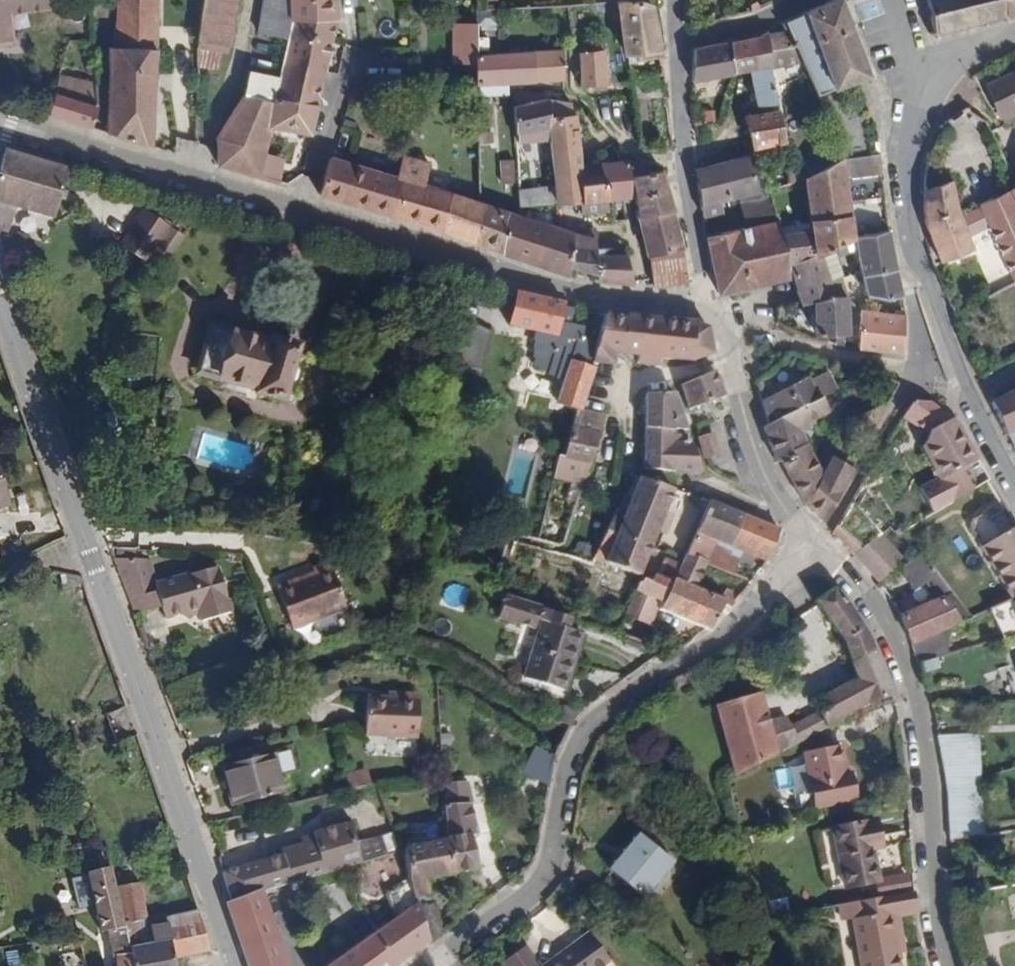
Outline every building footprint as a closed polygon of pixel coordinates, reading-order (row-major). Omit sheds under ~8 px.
[(9,47),(6,14),(49,11),(49,0),(0,0),(0,47),(9,47)] [(113,47),(110,48),(107,104),(107,135),(147,147),(150,103),(156,11),(157,0),(117,0),(113,47)] [(197,52),(227,53),(230,0),(200,0),(197,52)] [(253,34),(289,42),(295,17),(295,0),(260,0),(253,34)] [(295,17),(336,20),(335,0),(295,0),(295,17)] [(832,88),(867,75),(840,0),(833,0),(806,12),(815,39),(820,53),(832,88)] [(933,35),(1014,13),(1014,0),(925,0),(933,35)] [(644,3),(614,3),(625,56),(632,55),(633,65),(660,60),(649,3),(644,3)] [(284,61),(324,71),(336,20),(295,17),(289,42),(284,61)] [(778,62),(801,59),(796,47),(785,22),(782,23),(777,26),(780,33),(760,38),(729,44),(732,74),(750,71),(756,105),(775,101),(783,100),(778,62)] [(801,59),(816,94),(832,88),(820,53),(815,39),(796,47),(801,59)] [(451,64),(474,63),(474,52),(474,41),(451,41),(451,64)] [(732,74),(729,44),(694,51),(693,81),(711,78),(732,74)] [(474,63),(474,84),(512,83),(561,80),(561,49),(474,52),(474,63)] [(578,52),(579,89),(605,85),(603,52),(578,52)] [(632,55),(625,56),(627,66),(633,65),(632,55)] [(269,124),(309,135),(318,97),(324,71),(284,61),(279,82),(275,98),(269,124)] [(985,85),(998,117),(1000,116),(1003,124),(1013,118),(1014,117),(1014,72),(985,85)] [(237,173),(256,178),(269,124),(275,98),(279,82),(246,75),(239,102),(206,148),(224,169),(237,173)] [(66,122),(89,129),(94,110),(94,108),(51,95),(46,115),(66,122)] [(570,103),(549,104),(550,119),(575,118),(575,115),(571,115),(570,103)] [(549,104),(514,107),(516,141),(551,139),(550,119),(549,104)] [(712,110),(693,111),(693,126),(712,124),(712,110)] [(784,142),(777,110),(745,118),(753,150),(784,142)] [(550,119),(551,139),(553,165),(555,189),(556,205),(580,204),(580,165),(575,118),(550,119)] [(533,141),(532,160),(548,160),(548,142),(533,141)] [(844,158),(841,155),(820,171),(812,176),(807,180),(805,182),(813,225),(847,214),(845,201),(842,178),(880,172),(877,152),(844,158)] [(9,204),(17,205),(53,212),(66,171),(0,153),(0,154),(0,202),(9,204)] [(400,179),(390,216),(416,223),(443,232),(470,241),(501,252),(511,212),(478,201),(449,192),(422,184),(428,164),(401,155),(394,176),(400,179)] [(329,156),(316,196),(344,204),(390,216),(400,179),(394,176),(329,156)] [(750,156),(723,162),(731,200),(736,198),(740,197),(747,196),(758,193),(750,156)] [(814,158),(800,168),(807,180),(812,176),(820,171),(814,158)] [(516,159),(500,160),(502,185),(518,184),(516,159)] [(628,172),(627,161),(606,163),(607,201),(633,200),(628,172)] [(673,212),(660,172),(650,174),(647,167),(627,161),(628,172),(633,200),(635,219),(673,212)] [(723,162),(694,169),(698,202),(701,216),(723,212),(721,202),(731,200),(723,162)] [(607,201),(606,163),(580,165),(580,204),(580,212),(607,212),(607,201)] [(790,185),(805,182),(799,170),(788,173),(790,185)] [(921,188),(920,197),(921,214),(928,249),(934,265),(972,251),(966,234),(990,225),(994,239),(1004,271),(987,278),(992,294),(1014,283),(1014,204),(1006,188),(980,199),(982,207),(959,214),(949,183),(921,188)] [(1014,204),(1014,183),(1014,184),(1006,188),(1014,204)] [(555,189),(520,192),(521,207),(556,205),(555,189)] [(778,222),(771,190),(764,191),(765,201),(755,203),(754,200),(741,203),(740,197),(736,198),(743,230),(778,222)] [(4,229),(9,204),(0,202),(0,229),(4,229)] [(188,235),(141,206),(118,242),(148,260),(156,247),(173,258),(188,235)] [(511,212),(501,252),(566,276),(567,268),(571,232),(518,214),(511,212)] [(674,218),(673,212),(635,219),(646,256),(681,251),(680,245),(674,218)] [(847,214),(813,225),(819,259),(825,254),(837,246),(850,236),(847,214)] [(743,230),(706,238),(717,294),(737,291),(792,280),(778,222),(743,230)] [(572,224),(571,232),(594,239),(593,230),(572,224)] [(891,248),(888,229),(850,236),(858,273),(894,268),(891,248)] [(571,232),(567,268),(589,271),(594,272),(594,245),(594,239),(571,232)] [(594,272),(594,280),(631,285),(625,255),(618,255),(618,248),(594,245),(594,272)] [(686,283),(681,251),(646,256),(650,284),(686,283)] [(825,254),(819,259),(792,280),(797,302),(802,319),(812,317),(814,336),(843,336),(839,300),(837,279),(825,254)] [(894,268),(858,273),(863,295),(878,297),(901,296),(896,268),(894,268)] [(470,282),(462,280),(452,309),(461,314),(470,282)] [(572,345),(571,347),(581,342),(582,332),(568,328),(571,313),(562,311),(564,305),(517,294),(508,326),(572,345)] [(452,309),(445,331),(475,355),(483,327),(461,314),(452,309)] [(863,335),(863,351),(904,353),(904,318),(859,309),(859,334),(863,335)] [(603,315),(591,358),(610,363),(612,352),(651,358),(650,364),(672,366),(674,359),(690,360),(713,357),(707,328),(695,322),(627,316),(626,320),(603,315)] [(270,344),(210,328),(197,373),(282,397),(295,346),(271,340),(270,344)] [(581,342),(571,347),(557,403),(578,408),(591,358),(586,356),(588,344),(581,342)] [(720,390),(712,372),(679,386),(687,409),(722,395),(720,390)] [(825,395),(834,390),(826,373),(809,382),(807,378),(773,396),(776,403),(763,409),(768,424),(817,399),(825,395)] [(990,403),(992,407),(1001,427),(1006,436),(1014,431),(1014,392),(990,403)] [(642,424),(682,430),(672,403),(669,403),(668,394),(645,394),(642,424)] [(824,412),(817,399),(768,424),(763,426),(774,465),(779,462),(805,448),(806,447),(800,432),(806,430),(804,424),(824,412)] [(870,435),(887,402),(856,420),(852,425),(870,435)] [(913,402),(902,419),(928,434),(926,441),(919,446),(939,479),(974,457),(954,420),(929,404),(913,402)] [(602,415),(578,408),(573,425),(596,432),(602,415)] [(639,465),(697,471),(682,430),(642,424),(639,465)] [(596,432),(573,425),(565,458),(585,464),(596,432)] [(1006,436),(1012,448),(1014,447),(1014,431),(1006,436)] [(698,440),(704,459),(718,455),(713,436),(698,440)] [(702,460),(704,459),(698,440),(696,441),(702,460)] [(805,448),(779,462),(789,478),(805,505),(835,453),(827,448),(814,468),(809,456),(805,448)] [(823,524),(851,471),(841,466),(845,458),(835,453),(805,505),(823,524)] [(585,464),(565,458),(556,480),(586,485),(594,465),(585,464)] [(639,478),(637,479),(631,492),(620,515),(619,518),(653,528),(671,491),(639,478)] [(1000,501),(980,512),(985,519),(990,516),(1001,533),(979,545),(1009,597),(1014,594),(1014,527),(1003,507),(1000,501)] [(740,516),(706,504),(692,533),(714,542),(727,547),(728,547),(740,516)] [(620,515),(613,512),(608,520),(602,530),(589,556),(631,572),(645,545),(653,528),(619,518),(620,515)] [(985,519),(980,512),(972,517),(969,520),(969,524),(969,528),(970,530),(979,545),(1001,533),(990,516),(985,519)] [(779,531),(740,516),(728,547),(741,551),(764,559),(779,531)] [(832,532),(852,553),(861,547),(838,522),(832,532)] [(692,533),(681,555),(706,563),(714,542),(692,533)] [(861,547),(852,553),(877,583),(887,576),(897,569),(905,564),(885,542),(878,534),(861,547)] [(727,547),(714,542),(706,563),(733,573),(741,551),(728,547),(727,547)] [(918,585),(928,603),(943,629),(960,621),(920,554),(905,564),(913,577),(918,585)] [(656,610),(707,627),(710,626),(719,604),(728,607),(738,596),(721,589),(718,596),(696,589),(706,563),(681,555),(678,560),(669,579),(650,572),(638,575),(636,581),(630,579),(617,616),(643,624),(651,601),(658,604),(656,610)] [(657,557),(650,572),(669,579),(678,560),(681,555),(669,556),(657,557)] [(118,581),(129,611),(153,605),(160,624),(191,615),(195,628),(225,620),(210,575),(150,593),(138,561),(109,557),(118,581)] [(905,564),(897,569),(908,590),(918,585),(913,577),(905,564)] [(306,587),(269,597),(281,636),(334,620),(320,577),(304,581),(306,587)] [(823,729),(865,706),(891,697),(869,639),(833,588),(818,596),(813,600),(835,645),(853,679),(811,705),(816,714),(823,729)] [(1009,597),(1002,600),(972,615),(977,627),(989,623),(991,629),(1014,621),(1014,594),(1009,597)] [(564,631),(568,619),(546,613),(496,597),(489,619),(525,630),(529,620),(538,623),(521,679),(562,691),(579,636),(564,631)] [(928,603),(902,617),(910,645),(940,630),(943,629),(928,603)] [(940,630),(910,645),(915,662),(948,653),(940,630)] [(579,636),(562,691),(567,692),(584,637),(579,636)] [(764,694),(723,710),(735,777),(795,744),(788,729),(784,720),(765,723),(764,694)] [(411,699),(360,701),(361,738),(413,735),(411,699)] [(556,720),(568,727),(573,716),(561,710),(556,720)] [(788,729),(795,744),(798,742),(815,733),(823,729),(816,714),(788,729)] [(963,735),(934,736),(937,755),(946,802),(948,840),(983,834),(963,735)] [(550,764),(553,757),(532,743),(522,779),(547,790),(550,764)] [(837,747),(803,752),(811,806),(851,801),(847,776),(842,777),(837,747)] [(267,753),(221,766),(233,805),(278,792),(267,753)] [(360,789),(374,785),(369,768),(355,772),(360,789)] [(446,834),(455,875),(476,870),(470,839),(474,838),(467,805),(470,805),(465,782),(441,784),(445,829),(446,834)] [(869,820),(826,832),(842,888),(869,880),(874,879),(863,840),(873,836),(869,820)] [(428,943),(440,934),(422,883),(455,875),(446,834),(445,829),(432,832),(433,840),(410,846),(403,821),(392,824),(395,833),(401,851),(405,850),(413,885),(428,943)] [(395,833),(358,843),(352,822),(313,833),(316,845),(304,849),(302,844),(281,850),(282,855),(220,872),(230,902),(225,904),(235,932),(247,965),(287,965),(265,897),(401,851),(395,833)] [(842,888),(826,832),(814,836),(830,892),(842,888)] [(316,845),(313,833),(301,836),(302,844),(304,849),(316,845)] [(668,864),(636,836),(607,870),(639,897),(668,864)] [(128,863),(103,870),(110,896),(136,889),(128,863)] [(112,965),(129,965),(110,896),(103,870),(77,877),(93,936),(99,935),(106,961),(110,960),(112,965)] [(869,880),(873,899),(904,893),(901,874),(874,879),(869,880)] [(994,887),(1001,924),(1014,921),(1014,884),(994,887)] [(428,943),(413,885),(392,890),(398,919),(339,965),(396,965),(428,943)] [(197,909),(165,920),(164,917),(147,922),(136,889),(110,896),(129,965),(175,965),(174,960),(178,959),(172,939),(204,929),(197,909)] [(853,902),(856,919),(851,920),(861,965),(899,965),(896,954),(892,939),(900,937),(896,918),(894,912),(913,909),(911,892),(904,893),(873,899),(853,902)] [(914,915),(913,909),(894,912),(896,918),(914,915)] [(178,959),(210,947),(204,929),(172,939),(178,959)] [(892,939),(896,954),(903,952),(900,937),(892,939)] [(560,965),(606,965),(586,943),(560,965)]
